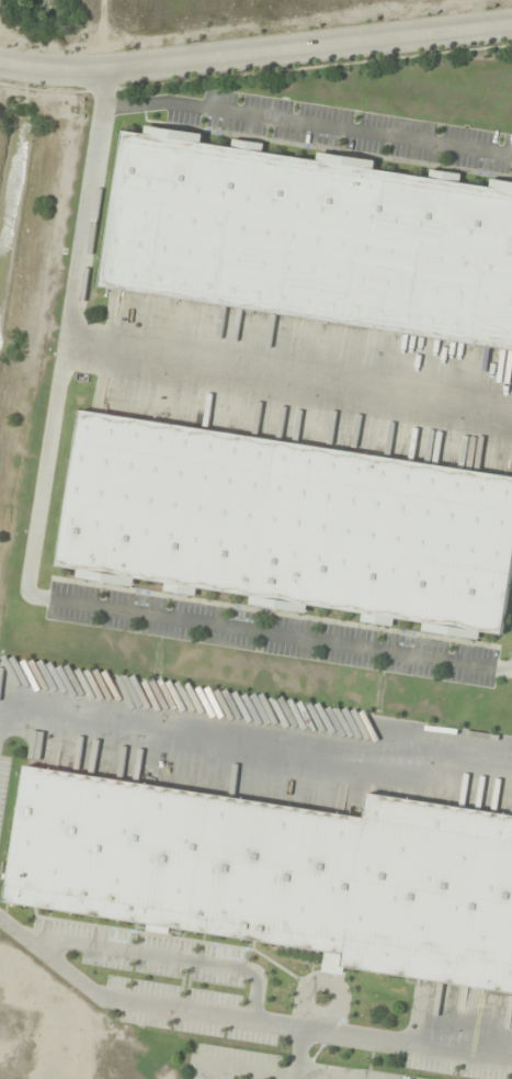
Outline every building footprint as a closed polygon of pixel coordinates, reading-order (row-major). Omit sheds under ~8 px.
[(511,345),(511,183),(491,180),(490,187),(460,183),(461,175),(430,171),(430,178),(376,171),(377,161),(320,154),(319,161),(263,153),(264,144),(233,141),(233,148),(204,144),(205,135),(147,127),(146,134),(122,131),(102,293),(511,345)] [(79,417),(60,567),(79,570),(78,579),(136,586),(136,580),(165,584),(164,592),(196,596),(197,590),(251,596),(250,606),(307,613),(308,607),(362,614),(360,623),(393,627),(394,620),(423,624),(422,633),(479,640),(480,633),(503,636),(511,568),(511,472),(79,417)] [(368,798),(366,815),(24,770),(6,907),(326,949),(323,972),(344,975),(344,973),(511,995),(511,817),(368,798)]
